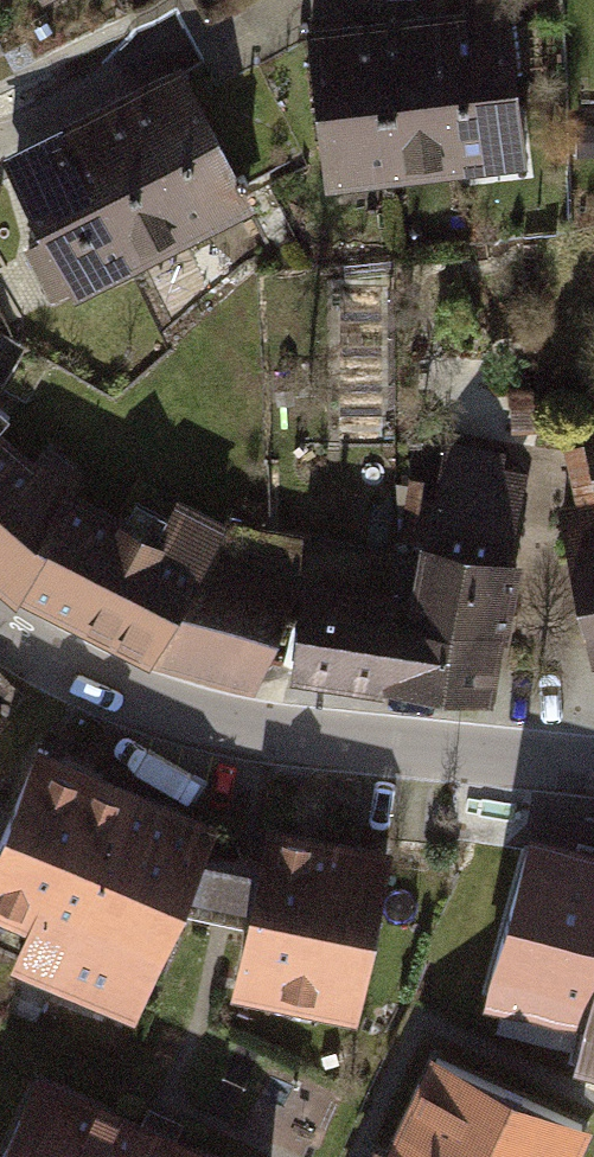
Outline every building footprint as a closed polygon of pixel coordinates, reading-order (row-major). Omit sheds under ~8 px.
[(463,9),(306,28),(325,191),(528,167),(508,0),(462,6),(463,9)] [(0,147),(0,150),(62,276),(240,189),(177,61),(0,147)] [(4,577),(155,655),(249,680),(254,667),(271,672),(293,666),(485,693),(519,485),(442,472),(419,601),(374,594),(381,548),(313,537),(299,616),(284,609),(294,590),(246,563),(253,541),(223,524),(220,528),(176,505),(157,542),(69,495),(76,482),(42,453),(31,469),(0,441),(0,574),(4,577)] [(568,450),(579,501),(593,497),(593,445),(568,450)] [(593,647),(593,646),(593,520),(568,525),(593,647)] [(19,696),(0,678),(0,717),(19,696)] [(35,758),(0,840),(0,899),(40,916),(21,959),(130,1005),(173,905),(197,847),(205,830),(35,758)] [(524,836),(484,999),(593,1025),(593,853),(524,836)] [(383,860),(266,837),(262,859),(229,853),(197,847),(173,905),(219,915),(249,921),(239,975),(356,998),(383,860)] [(593,1127),(593,1119),(434,1046),(383,1156),(580,1156),(593,1127)] [(26,1079),(0,1134),(0,1156),(189,1156),(151,1139),(26,1079)]
